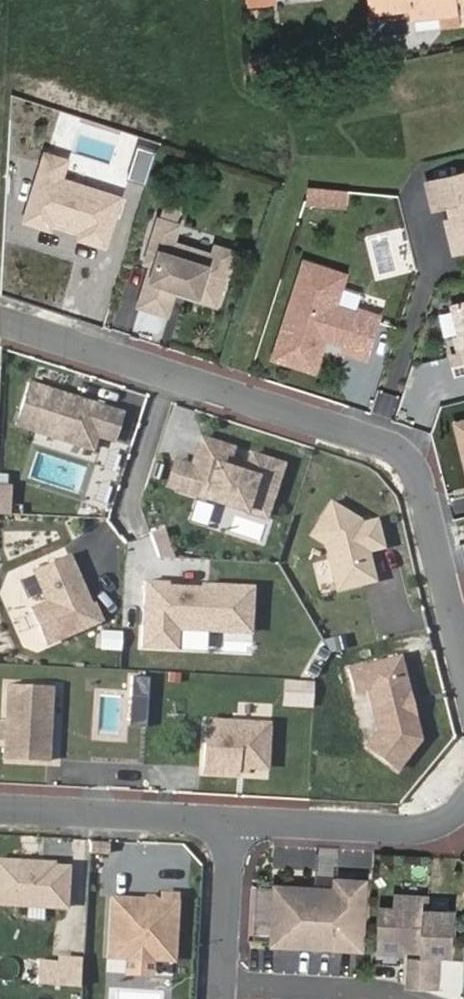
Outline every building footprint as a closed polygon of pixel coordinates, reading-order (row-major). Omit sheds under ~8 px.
[(375,13),(414,9),(416,20),(445,17),(444,10),(460,9),(459,1),(463,0),(374,0),(375,13)] [(445,17),(460,16),(460,9),(444,10),(445,17)] [(152,180),(161,149),(143,143),(134,175),(152,180)] [(68,168),(72,156),(50,149),(47,161),(68,168)] [(110,242),(126,193),(66,174),(68,168),(47,161),(29,216),(55,224),(58,217),(86,226),(84,233),(110,242)] [(436,179),(443,205),(457,201),(461,217),(456,218),(461,239),(463,241),(463,172),(436,179)] [(338,186),(316,184),(314,199),(337,201),(338,186)] [(186,221),(167,214),(153,258),(159,260),(146,302),(175,311),(182,288),(224,302),(241,248),(223,242),(220,251),(181,238),(186,221)] [(353,271),(313,258),(282,355),(322,368),(333,335),(356,342),(376,348),(388,313),(365,305),(364,309),(343,303),(353,271)] [(374,356),(376,348),(356,342),(353,349),(374,356)] [(127,408),(35,378),(21,420),(97,445),(101,431),(118,437),(127,408)] [(237,445),(205,435),(197,463),(189,487),(270,514),(287,461),(256,451),(250,470),(231,464),(237,445)] [(172,482),(189,487),(197,463),(180,457),(172,482)] [(0,479),(0,510),(9,510),(11,480),(0,479)] [(388,544),(381,517),(365,521),(364,517),(335,499),(315,532),(330,541),(334,556),(341,587),(379,578),(374,558),(370,555),(369,549),(388,544)] [(91,603),(87,594),(91,593),(73,551),(38,566),(52,598),(36,604),(51,640),(105,616),(98,600),(95,601),(91,603)] [(341,587),(334,556),(318,560),(325,591),(341,587)] [(19,572),(27,594),(41,589),(33,567),(19,572)] [(255,652),(259,584),(146,577),(141,645),(255,652)] [(95,601),(91,593),(87,594),(91,603),(95,601)] [(404,654),(353,666),(359,690),(372,686),(382,728),(370,743),(401,766),(424,736),(404,654)] [(134,672),(133,721),(149,721),(151,673),(134,672)] [(315,680),(296,679),(295,698),(315,699),(315,680)] [(52,683),(9,680),(5,756),(48,758),(52,683)] [(272,721),(210,717),(207,768),(242,771),(243,762),(259,763),(270,753),(272,721)] [(71,908),(75,859),(0,854),(0,902),(71,908)] [(322,887),(322,884),(282,882),(279,941),(368,946),(372,878),(343,876),(342,885),(341,904),(340,915),(320,914),(322,887)] [(255,935),(272,936),(275,884),(258,883),(255,935)] [(342,885),(322,884),(322,887),(320,914),(340,915),(341,904),(342,885)] [(182,893),(112,888),(107,957),(177,962),(182,893)] [(387,905),(385,950),(409,952),(409,948),(430,950),(430,951),(458,952),(461,909),(433,907),(434,894),(402,893),(401,906),(387,905)] [(84,956),(40,954),(38,981),(82,983),(84,956)] [(429,957),(415,956),(413,983),(428,984),(428,985),(443,986),(445,959),(429,958),(429,957)]
